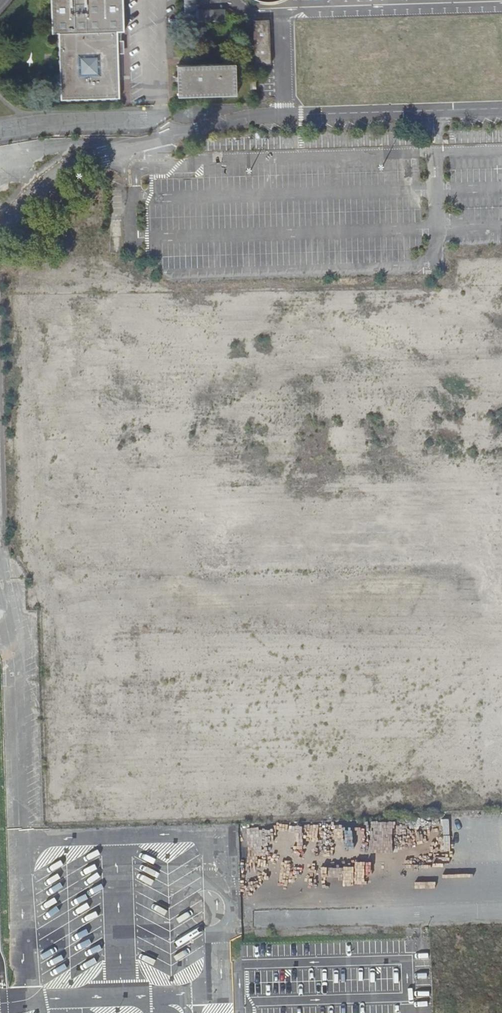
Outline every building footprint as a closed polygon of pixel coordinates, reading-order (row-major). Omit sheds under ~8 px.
[(124,31),(123,0),(52,0),(53,34),(60,33),(62,100),(120,98),(118,54),(118,41),(117,32),(124,31)] [(182,13),(198,12),(198,0),(182,0),(182,13)] [(253,21),(255,65),(271,64),(269,20),(253,21)] [(187,65),(178,65),(179,96),(237,95),(237,64),(201,65),(187,65)]
